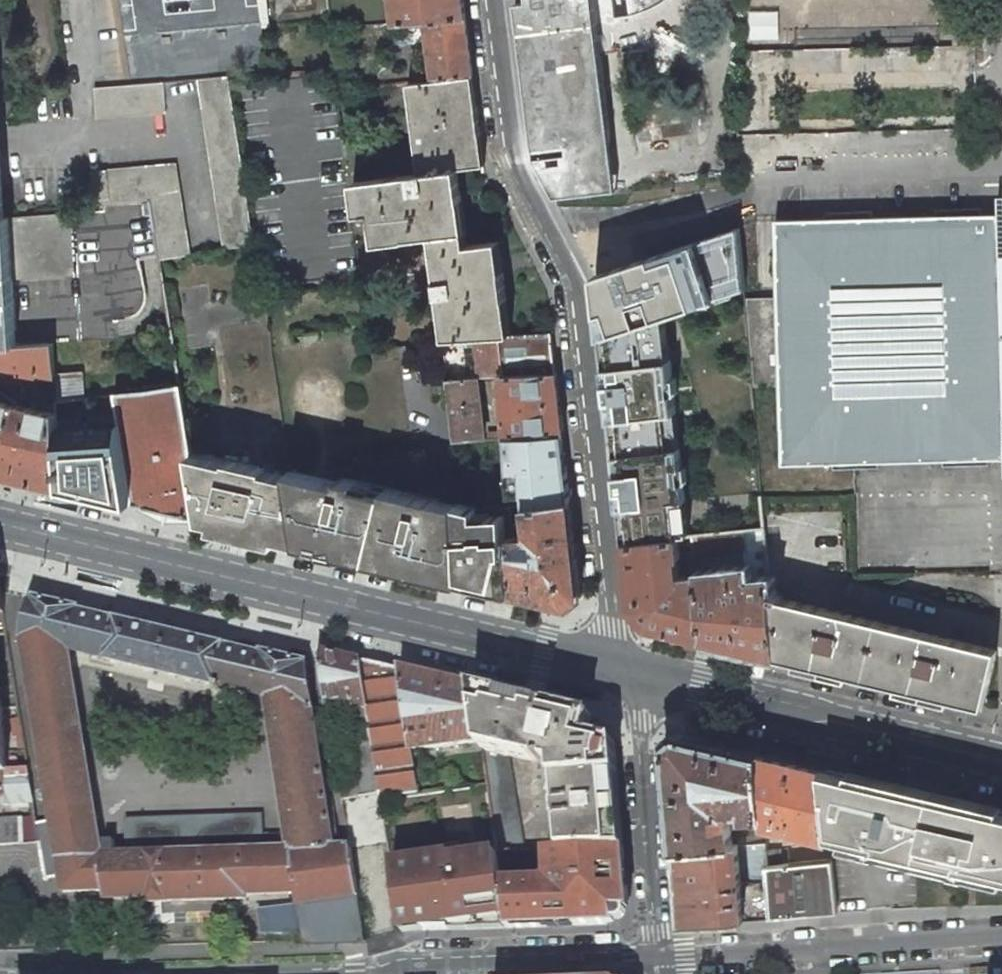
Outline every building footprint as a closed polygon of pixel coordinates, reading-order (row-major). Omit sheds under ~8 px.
[(261,27),(269,26),(266,0),(257,0),(261,27)] [(395,23),(427,21),(465,18),(463,0),(393,0),(395,23)] [(553,199),(617,190),(593,0),(525,0),(525,1),(514,3),(533,159),(553,199)] [(617,16),(641,11),(662,2),(666,0),(615,0),(617,16)] [(340,7),(329,8),(331,19),(342,18),(340,7)] [(744,10),(745,40),(783,39),(782,10),(744,10)] [(465,18),(427,21),(430,42),(425,43),(425,48),(430,47),(435,80),(472,76),(465,18)] [(969,27),(952,27),(952,47),(969,47),(969,27)] [(647,49),(621,52),(623,67),(649,64),(647,49)] [(228,76),(198,79),(224,250),(254,245),(228,76)] [(435,80),(407,84),(414,139),(417,160),(475,152),(473,135),(480,134),(472,76),(435,80)] [(163,82),(93,87),(96,117),(165,111),(163,82)] [(445,339),(511,335),(498,241),(467,245),(457,169),(484,165),(480,134),(473,135),(475,152),(417,160),(419,173),(352,182),(356,215),(364,215),(365,219),(371,219),(374,244),(431,236),(445,339)] [(174,164),(93,172),(94,204),(103,204),(103,202),(150,198),(160,260),(188,255),(174,164)] [(998,196),(999,213),(775,219),(777,298),(745,298),(750,363),(752,387),(779,386),(781,465),(1001,458),(1001,196),(998,196)] [(71,213),(4,218),(0,218),(0,346),(16,346),(13,285),(17,285),(17,278),(75,274),(71,213)] [(671,323),(745,298),(738,223),(594,276),(624,541),(691,534),(671,323)] [(318,331),(302,333),(304,343),(320,341),(318,331)] [(445,339),(444,339),(449,379),(477,377),(499,376),(556,372),(551,333),(511,335),(445,339)] [(52,343),(16,346),(0,346),(0,472),(62,488),(56,414),(34,409),(35,404),(30,403),(29,408),(22,406),(19,380),(54,377),(55,377),(55,373),(52,343)] [(84,398),(82,371),(55,373),(55,377),(54,377),(55,401),(84,398)] [(556,372),(499,376),(501,400),(499,401),(499,407),(502,406),(504,438),(562,434),(556,372)] [(449,379),(448,379),(455,441),(483,439),(477,377),(449,379)] [(191,454),(179,384),(114,392),(114,394),(132,504),(203,520),(191,454)] [(443,384),(431,386),(432,397),(445,395),(443,384)] [(132,504),(114,394),(84,398),(55,401),(56,414),(62,488),(132,504)] [(562,434),(504,438),(508,497),(524,495),(524,506),(570,501),(562,434)] [(371,446),(343,450),(346,468),(373,464),(371,446)] [(300,543),(291,477),(191,454),(203,520),(300,543)] [(458,509),(458,504),(390,489),(322,473),(321,478),(290,470),(291,477),(300,543),(341,553),(356,549),(370,557),(369,560),(462,582),(458,509)] [(581,597),(570,501),(524,506),(527,531),(522,532),(522,536),(511,537),(511,531),(509,531),(512,594),(532,598),(569,607),(581,597)] [(511,531),(510,507),(458,509),(462,582),(512,594),(509,531),(511,531)] [(750,582),(770,580),(765,528),(742,530),(744,549),(746,569),(748,569),(750,582)] [(744,549),(742,530),(691,534),(692,539),(694,554),(744,549)] [(705,639),(696,574),(684,576),(683,571),(679,571),(677,558),(680,558),(678,540),(692,539),(691,534),(624,541),(632,607),(648,626),(672,632),(705,639)] [(694,554),(687,555),(689,570),(696,569),(694,554)] [(705,639),(777,657),(771,596),(770,580),(750,582),(748,569),(746,569),(735,570),(734,564),(729,565),(730,571),(696,574),(705,639)] [(956,702),(982,707),(996,650),(780,598),(780,595),(774,593),(773,596),(771,596),(777,657),(956,702)] [(346,827),(334,847),(305,663),(261,652),(260,654),(78,610),(78,608),(31,597),(22,639),(52,822),(37,824),(40,843),(46,878),(60,876),(64,893),(105,890),(106,900),(148,897),(149,902),(245,898),(245,894),(284,893),(296,893),(298,907),(257,908),(260,938),(303,936),(305,944),(364,942),(363,932),(357,896),(346,827)] [(360,660),(317,651),(326,713),(339,711),(350,779),(338,781),(341,799),(358,796),(379,793),(360,660)] [(474,686),(360,660),(379,793),(380,799),(382,799),(418,794),(414,757),(419,756),(418,750),(480,741),(474,686)] [(480,741),(495,851),(523,850),(508,754),(553,765),(560,850),(623,848),(613,742),(586,734),(591,714),(527,699),(474,686),(480,741)] [(748,818),(763,816),(757,757),(759,755),(692,739),(676,735),(664,746),(673,850),(732,845),(729,813),(741,812),(744,824),(749,824),(748,818)] [(829,839),(829,835),(822,770),(759,755),(757,757),(763,816),(763,823),(829,839)] [(0,771),(0,798),(1,798),(2,805),(34,802),(28,769),(6,770),(0,771)] [(822,770),(829,835),(830,835),(830,837),(866,845),(865,850),(878,853),(879,849),(954,866),(953,871),(967,874),(968,869),(1001,877),(1001,812),(822,770)] [(380,799),(379,793),(358,796),(361,818),(384,814),(382,799),(380,799)] [(0,819),(0,845),(40,843),(37,824),(36,817),(0,819)] [(765,843),(737,845),(744,921),(837,913),(832,861),(768,867),(765,843)] [(732,845),(673,850),(679,926),(744,921),(737,845),(732,845)] [(546,879),(500,881),(507,926),(607,923),(627,900),(623,848),(560,850),(546,850),(546,879)] [(451,855),(392,863),(393,869),(402,931),(507,926),(500,881),(496,853),(451,859),(451,855)]
